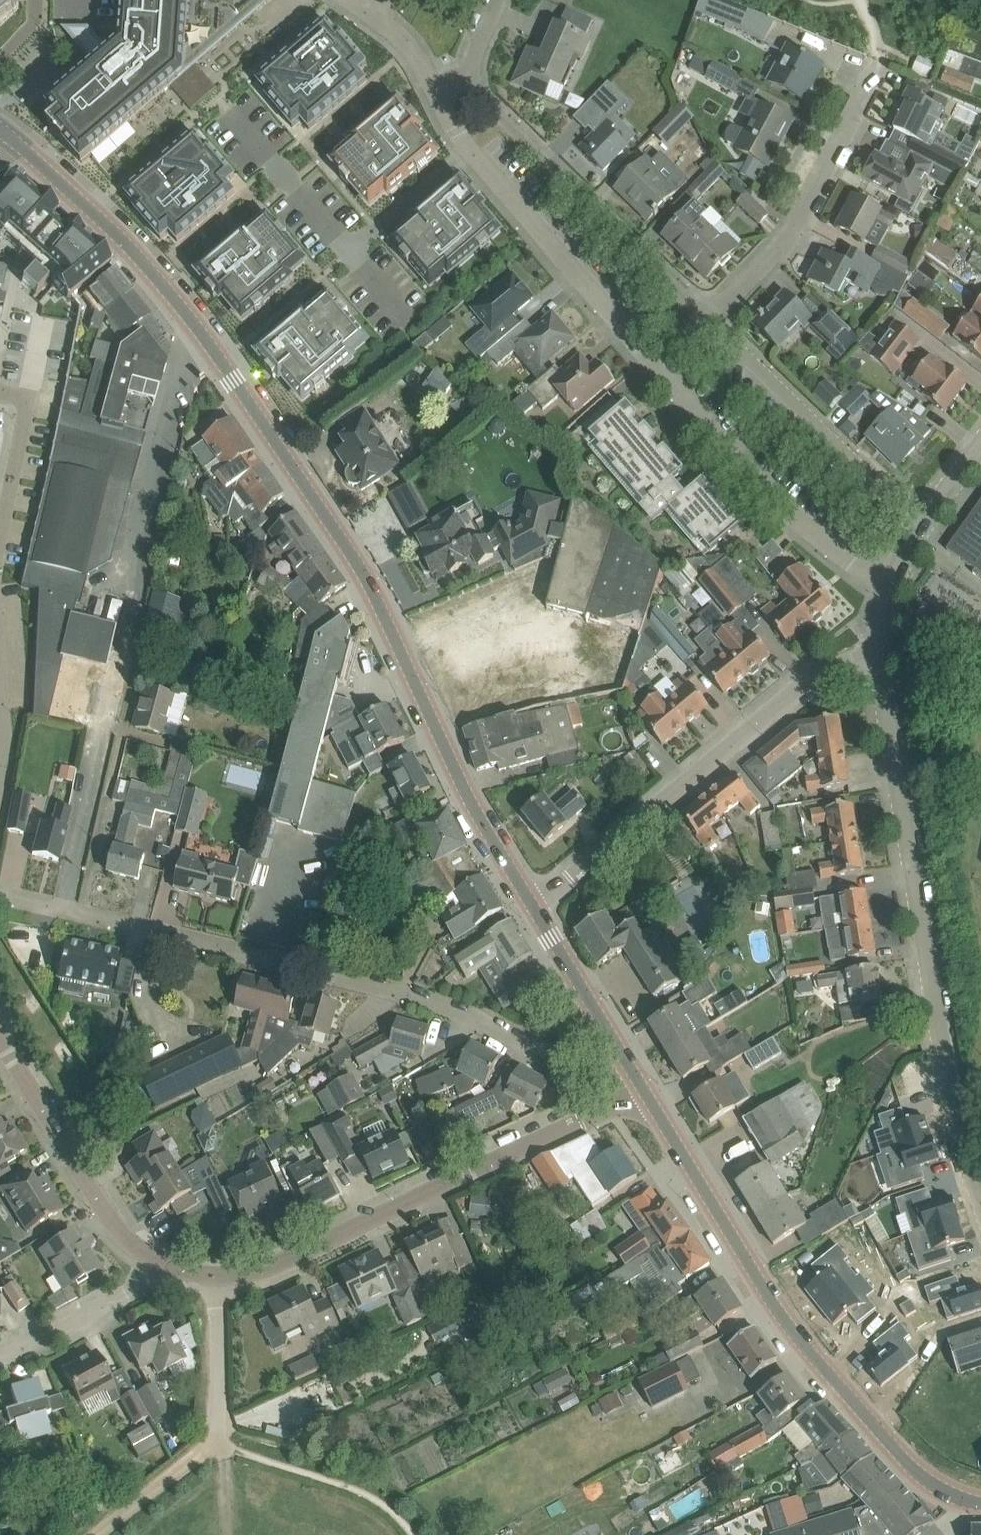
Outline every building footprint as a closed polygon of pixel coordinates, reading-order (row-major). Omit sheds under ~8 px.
[(20,12),(21,0),(0,0),(0,29),(20,12)] [(120,43),(47,105),(57,117),(48,124),(82,163),(272,0),(123,0),(120,43)] [(735,4),(725,0),(700,0),(693,17),(702,20),(704,14),(719,20),(717,25),(733,31),(735,26),(763,42),(770,27),(773,20),(770,18),(771,18),(769,17),(768,17),(767,17),(761,15),(761,14),(759,13),(759,14),(747,9),(747,8),(745,8),(735,4)] [(585,39),(593,20),(567,9),(559,27),(556,26),(543,56),(529,50),(514,83),(544,96),(550,82),(565,88),(573,69),(568,67),(573,54),(582,58),(590,41),(585,39)] [(268,19),(275,27),(284,20),(276,11),(268,19)] [(340,33),(338,35),(326,22),(257,81),(268,94),(266,96),(293,127),(301,120),(309,130),(366,81),(358,71),(367,64),(351,45),(354,42),(344,30),(340,33)] [(823,66),(805,56),(787,46),(768,81),(804,101),(823,66)] [(705,78),(733,93),(741,79),(686,48),(680,58),(707,74),(705,78)] [(921,71),(926,61),(919,58),(914,68),(921,71)] [(178,89),(190,107),(216,88),(203,70),(178,89)] [(616,116),(629,103),(608,83),(587,104),(599,116),(588,127),(595,133),(588,140),(595,147),(588,154),(588,153),(587,154),(604,170),(618,156),(626,147),(612,132),(615,129),(609,123),(616,116)] [(922,99),(924,96),(914,91),(907,105),(903,103),(890,128),(918,141),(912,154),(961,179),(978,147),(965,139),(956,157),(942,150),(934,145),(944,124),(939,121),(944,110),(922,99)] [(792,122),(775,112),(748,98),(740,112),(751,118),(745,131),(736,127),(732,126),(729,129),(727,134),(725,138),(729,143),(736,147),(735,148),(769,166),(792,122)] [(412,113),(409,115),(398,102),(354,139),(356,142),(333,161),(343,173),(340,176),(341,176),(347,171),(354,178),(347,184),(348,185),(351,182),(370,204),(385,191),(388,194),(417,170),(419,173),(420,172),(414,166),(422,159),(427,166),(428,165),(425,162),(436,153),(417,130),(420,128),(417,124),(420,121),(419,121),(415,124),(417,127),(415,129),(406,119),(413,113),(412,113)] [(667,146),(694,117),(680,104),(653,133),(667,146)] [(208,145),(206,147),(195,134),(172,155),(126,194),(137,207),(134,208),(161,240),(170,233),(178,242),(235,193),(227,184),(235,177),(208,145)] [(961,179),(912,154),(904,169),(876,154),(863,178),(912,205),(927,177),(954,192),(961,179)] [(682,185),(698,201),(726,172),(717,161),(712,156),(682,185)] [(665,162),(655,172),(644,161),(616,189),(648,219),(653,214),(655,216),(677,193),(675,191),(684,181),(665,162)] [(9,168),(0,165),(0,179),(9,168)] [(15,172),(0,189),(0,193),(1,194),(0,195),(0,237),(0,238),(0,241),(1,242),(2,242),(3,243),(4,242),(5,242),(6,241),(6,240),(6,239),(6,238),(5,237),(42,268),(39,272),(34,268),(22,281),(37,294),(49,281),(44,277),(47,273),(51,277),(68,297),(112,261),(96,241),(94,242),(84,232),(85,231),(71,219),(70,220),(59,210),(60,209),(40,191),(38,192),(15,172)] [(475,191),(472,193),(460,180),(415,219),(417,221),(394,241),(404,253),(401,255),(408,264),(411,262),(430,284),(446,271),(449,274),(479,249),(481,252),(482,251),(476,244),(484,238),(489,245),(490,244),(487,241),(499,231),(480,208),(483,206),(479,202),(482,200),(482,199),(478,203),(479,205),(477,207),(469,197),(475,191)] [(769,214),(754,201),(747,194),(738,203),(760,224),(769,214)] [(880,210),(876,208),(858,198),(852,210),(847,208),(838,226),(879,248),(874,258),(907,276),(907,275),(913,264),(881,247),(889,229),(895,218),(880,211),(880,210)] [(708,211),(705,214),(695,204),(664,235),(686,256),(721,221),(721,220),(719,222),(708,211)] [(961,211),(948,204),(944,213),(949,216),(944,226),(952,230),(961,211)] [(280,227),(277,230),(267,217),(244,237),(242,234),(198,272),(210,286),(207,288),(207,289),(214,283),(222,293),(220,295),(218,293),(214,297),(217,295),(220,298),(223,296),(243,318),(254,309),(256,312),(257,311),(251,305),(259,298),(264,305),(265,305),(262,302),(283,284),(291,277),(288,274),(304,260),(285,238),(288,236),(287,235),(281,241),(275,233),(281,228),(280,227)] [(737,246),(742,241),(721,221),(686,256),(707,277),(738,246),(737,246)] [(924,225),(915,227),(917,240),(926,239),(924,225)] [(961,255),(945,244),(929,233),(919,252),(929,259),(948,272),(961,255)] [(976,251),(968,262),(980,272),(980,255),(976,251)] [(907,276),(874,258),(871,263),(853,253),(847,265),(824,253),(809,279),(839,295),(847,280),(855,285),(868,293),(872,286),(873,290),(875,294),(880,296),(887,297),(891,295),(894,292),(900,294),(902,290),(909,276),(907,275),(907,276)] [(106,313),(132,292),(114,269),(88,290),(82,295),(94,311),(89,328),(99,331),(105,312),(106,313)] [(487,353),(521,324),(513,315),(530,300),(526,295),(528,292),(518,280),(515,282),(511,277),(472,309),(488,328),(467,346),(479,360),(487,353)] [(940,340),(950,327),(902,290),(900,294),(895,305),(940,340)] [(123,336),(150,315),(132,292),(106,313),(110,319),(107,321),(116,333),(119,330),(123,336)] [(755,325),(778,347),(809,316),(786,293),(764,316),(762,315),(759,318),(760,319),(755,325)] [(342,306),(339,308),(329,296),(305,316),(303,314),(258,353),(269,367),(266,369),(267,370),(273,364),(282,374),(279,375),(278,373),(273,377),(274,378),(277,376),(280,379),(283,377),(302,399),(314,389),(317,392),(312,385),(319,379),(325,385),(323,382),(353,356),(350,353),(365,340),(346,317),(349,315),(342,306)] [(539,381),(549,372),(543,364),(573,339),(552,314),(544,321),(546,323),(541,326),(539,324),(533,329),(526,320),(521,324),(487,353),(499,366),(515,353),(539,381)] [(832,314),(819,327),(844,351),(857,338),(832,314)] [(979,319),(969,332),(962,326),(953,337),(980,359),(980,321),(979,319)] [(896,322),(871,355),(894,373),(919,340),(896,322)] [(133,479),(145,435),(158,387),(159,387),(166,363),(142,331),(119,349),(99,422),(81,418),(82,415),(61,410),(59,421),(49,469),(27,559),(21,587),(37,591),(31,712),(32,716),(47,719),(59,669),(76,599),(80,600),(80,599),(78,598),(83,575),(87,576),(110,562),(133,479)] [(434,342),(426,333),(406,351),(413,360),(434,342)] [(99,422),(119,349),(95,342),(91,359),(95,361),(89,380),(82,415),(81,418),(99,422)] [(590,367),(580,355),(558,374),(553,368),(549,372),(539,381),(504,411),(514,422),(537,403),(543,410),(561,395),(575,411),(613,379),(597,361),(590,367)] [(967,383),(952,371),(948,368),(947,368),(934,358),(927,369),(939,378),(925,396),(945,412),(967,383)] [(437,407),(455,381),(436,368),(418,394),(437,407)] [(82,415),(89,380),(70,379),(71,377),(68,377),(61,410),(82,415)] [(827,379),(814,393),(830,408),(843,394),(827,379)] [(852,416),(869,398),(860,388),(842,406),(852,416)] [(898,404),(898,403),(879,389),(873,396),(890,413),(882,422),(867,436),(878,446),(881,443),(900,463),(915,448),(916,449),(920,445),(919,444),(931,431),(922,423),(921,424),(913,416),(911,418),(905,411),(898,404)] [(621,407),(615,401),(614,399),(599,412),(569,438),(577,447),(584,441),(653,523),(665,513),(703,558),(711,551),(722,542),(727,548),(748,530),(742,524),(747,519),(736,506),(731,510),(724,502),(729,498),(717,484),(712,488),(704,478),(686,494),(673,479),(679,474),(671,464),(676,460),(664,447),(659,450),(652,443),(657,439),(645,425),(641,429),(634,421),(638,417),(626,403),(621,407)] [(362,490),(379,479),(380,478),(378,475),(398,462),(363,408),(340,423),(348,435),(343,438),(348,446),(338,453),(348,469),(347,470),(346,472),(346,473),(346,475),(346,477),(346,479),(347,481),(348,482),(349,483),(350,484),(351,485),(353,486),(354,486),(356,486),(358,486),(359,486),(362,490)] [(213,479),(253,452),(255,451),(233,418),(204,438),(205,440),(191,450),(205,469),(206,469),(213,479)] [(238,482),(262,463),(253,452),(213,479),(214,480),(205,486),(203,497),(208,498),(223,518),(229,516),(238,482)] [(255,532),(260,528),(269,520),(263,513),(285,495),(275,480),(262,463),(238,482),(229,516),(236,524),(244,518),(255,532)] [(555,526),(563,501),(528,491),(519,523),(514,527),(509,523),(493,531),(494,535),(487,539),(486,537),(485,538),(476,523),(483,519),(474,504),(456,515),(454,512),(431,525),(434,530),(419,538),(428,555),(423,558),(433,575),(437,581),(465,566),(462,561),(473,555),(479,565),(494,557),(491,552),(502,547),(513,567),(514,567),(516,570),(544,555),(549,539),(553,526),(555,526)] [(563,543),(547,606),(642,634),(663,568),(575,494),(566,529),(555,526),(553,526),(549,539),(563,543)] [(947,549),(975,569),(971,574),(980,580),(980,579),(980,501),(947,549)] [(299,573),(325,554),(296,513),(270,532),(278,543),(271,547),(279,557),(285,553),(299,573)] [(237,547),(258,557),(267,537),(260,528),(255,532),(255,533),(237,547)] [(738,552),(751,550),(763,548),(752,535),(736,549),(738,552)] [(216,537),(216,546),(226,546),(226,537),(216,537)] [(321,603),(347,585),(325,554),(299,573),(302,577),(312,591),(295,603),(308,615),(303,621),(296,657),(310,660),(316,638),(338,622),(321,603)] [(757,595),(727,558),(727,555),(704,559),(713,569),(743,606),(757,595)] [(806,567),(804,569),(800,565),(778,584),(791,600),(810,623),(815,623),(821,618),(821,613),(833,603),(814,581),(813,581),(811,578),(813,576),(806,567)] [(284,593),(291,585),(270,569),(261,582),(281,598),(284,593)] [(732,616),(743,606),(713,569),(701,579),(732,616)] [(284,593),(295,603),(312,591),(302,577),(291,585),(284,593)] [(185,634),(189,618),(194,600),(156,590),(146,625),(160,629),(160,630),(164,631),(164,630),(173,632),(173,630),(185,634)] [(787,642),(810,623),(791,600),(778,610),(772,603),(762,612),(787,642)] [(739,618),(731,625),(712,604),(699,616),(721,643),(747,674),(748,674),(753,675),(759,670),(759,665),(770,655),(739,618)] [(687,663),(697,654),(654,606),(650,622),(656,629),(687,663)] [(70,613),(60,656),(110,668),(120,625),(70,613)] [(313,782),(324,739),(351,635),(343,618),(338,622),(316,638),(310,660),(274,799),(269,819),(300,827),(299,831),(343,842),(348,826),(356,793),(313,782)] [(724,694),(747,674),(721,643),(708,653),(709,655),(699,664),(724,694)] [(210,702),(219,672),(217,671),(221,660),(211,657),(203,656),(200,655),(187,693),(208,700),(208,701),(210,702)] [(709,706),(696,691),(684,676),(673,685),(679,692),(666,703),(685,726),(709,706)] [(173,697),(165,694),(145,689),(135,727),(163,734),(173,697)] [(921,705),(920,695),(910,697),(911,706),(921,705)] [(221,705),(210,702),(208,701),(205,711),(217,715),(221,705)] [(571,766),(583,763),(574,728),(584,725),(579,704),(566,707),(565,702),(551,705),(465,730),(477,770),(498,764),(500,770),(547,756),(551,772),(571,766)] [(662,745),(685,726),(666,703),(654,713),(648,706),(637,715),(662,745)] [(364,761),(372,776),(387,768),(379,754),(405,740),(387,706),(332,735),(349,769),(364,761)] [(819,755),(844,751),(838,718),(797,724),(755,759),(754,758),(743,767),(767,797),(774,791),(802,768),(789,751),(800,743),(817,740),(819,755)] [(170,751),(172,752),(195,758),(199,744),(174,737),(170,751)] [(824,789),(829,788),(849,785),(844,751),(819,755),(822,776),(806,778),(808,791),(824,788),(824,789)] [(180,816),(187,790),(195,758),(172,752),(163,788),(133,780),(132,783),(118,780),(113,799),(127,803),(109,872),(139,879),(145,853),(133,850),(139,826),(151,829),(156,810),(180,816)] [(625,761),(637,776),(648,767),(636,752),(625,761)] [(397,807),(413,798),(431,789),(414,757),(389,770),(399,788),(389,793),(397,807)] [(74,781),(75,767),(60,766),(58,780),(74,781)] [(761,806),(747,789),(735,773),(708,795),(725,815),(741,802),(751,814),(761,806)] [(176,831),(198,837),(209,795),(187,790),(180,816),(176,831)] [(545,797),(538,802),(523,814),(545,842),(567,824),(567,823),(586,807),(573,791),(554,808),(545,797)] [(775,806),(782,800),(774,791),(767,797),(775,806)] [(30,796),(14,793),(6,831),(23,834),(30,796)] [(709,828),(725,815),(708,795),(682,816),(698,836),(699,835),(709,848),(719,840),(709,828)] [(269,819),(274,799),(266,797),(261,817),(269,819)] [(65,828),(71,808),(58,804),(52,825),(41,822),(32,854),(58,861),(67,829),(65,828)] [(833,842),(857,838),(852,805),(828,808),(828,809),(812,812),(814,825),(830,823),(833,842)] [(467,847),(448,811),(440,815),(437,810),(416,821),(414,817),(385,832),(393,848),(421,833),(429,849),(418,855),(426,870),(464,848),(467,847)] [(782,850),(777,820),(776,811),(760,814),(767,852),(782,850)] [(348,826),(343,842),(351,844),(365,833),(348,826)] [(822,878),(843,875),(863,872),(857,838),(833,842),(836,863),(820,865),(822,878)] [(170,848),(159,845),(156,857),(167,860),(170,848)] [(454,940),(504,909),(483,875),(481,876),(464,848),(426,870),(398,885),(384,893),(392,907),(438,882),(448,899),(453,908),(439,915),(454,940)] [(818,888),(816,870),(796,873),(793,849),(783,851),(789,892),(813,888),(818,888)] [(201,861),(202,855),(183,851),(179,869),(175,888),(231,902),(236,884),(250,887),(259,856),(241,851),(237,869),(201,861)] [(777,911),(815,905),(813,888),(789,892),(774,894),(777,911)] [(829,930),(871,923),(866,891),(840,896),(819,900),(825,930),(829,929),(829,930)] [(768,915),(770,904),(757,902),(755,913),(768,915)] [(777,912),(779,936),(796,934),(794,911),(777,912)] [(606,912),(576,930),(598,966),(624,950),(654,996),(680,980),(662,951),(671,946),(658,924),(643,932),(636,919),(633,921),(617,931),(606,912)] [(503,975),(533,956),(512,921),(486,937),(454,958),(466,978),(493,961),(503,975)] [(849,959),(856,958),(876,955),(871,923),(829,930),(833,950),(831,950),(833,961),(849,959)] [(116,952),(65,942),(63,953),(58,952),(56,965),(60,966),(58,977),(109,988),(116,952)] [(785,961),(769,972),(778,984),(788,978),(785,961)] [(826,972),(824,962),(803,965),(804,975),(826,972)] [(839,1005),(863,1001),(882,998),(878,968),(820,977),(822,989),(836,987),(839,1005)] [(235,1052),(243,1068),(260,1060),(296,1026),(297,1021),(289,1019),(296,990),(245,977),(237,1007),(254,1012),(244,1047),(235,1052)] [(709,977),(683,993),(692,1008),(718,993),(709,977)] [(513,984),(495,995),(504,1009),(522,998),(513,984)] [(710,1026),(748,1003),(741,990),(702,1013),(710,1026)] [(329,1036),(332,1023),(338,1004),(312,997),(304,1023),(297,1021),(296,1026),(260,1060),(269,1075),(300,1044),(312,1048),(316,1032),(329,1036)] [(862,1006),(841,1010),(843,1024),(864,1021),(862,1006)] [(693,1035),(677,1008),(651,1024),(667,1051),(693,1035)] [(421,1055),(423,1047),(428,1028),(399,1020),(391,1046),(385,1036),(354,1053),(362,1067),(385,1055),(407,1061),(410,1052),(421,1055)] [(742,1033),(728,1042),(724,1036),(715,1041),(706,1028),(694,1036),(693,1035),(667,1051),(684,1079),(710,1063),(708,1060),(719,1053),(726,1065),(752,1049),(742,1033)] [(771,1041),(747,1054),(755,1066),(778,1053),(771,1041)] [(485,1085),(490,1074),(499,1057),(471,1042),(456,1070),(464,1074),(455,1082),(450,1068),(417,1081),(424,1098),(454,1086),(459,1097),(470,1093),(477,1081),(485,1085)] [(243,1068),(235,1052),(232,1046),(211,1056),(206,1047),(142,1077),(156,1106),(197,1087),(198,1090),(243,1068)] [(336,1063),(353,1053),(349,1046),(331,1056),(336,1063)] [(439,1134),(462,1123),(501,1104),(511,1109),(516,1098),(535,1108),(539,1101),(540,1102),(542,1099),(540,1099),(549,1082),(520,1068),(519,1071),(508,1066),(496,1089),(455,1109),(433,1120),(439,1134)] [(353,1076),(330,1088),(342,1110),(364,1098),(353,1076)] [(710,1122),(728,1112),(734,1108),(733,1107),(749,1098),(742,1085),(727,1094),(719,1082),(695,1096),(710,1122)] [(771,1164),(788,1154),(807,1142),(822,1113),(803,1082),(743,1118),(771,1164)] [(391,1085),(379,1091),(386,1106),(398,1099),(391,1085)] [(193,1112),(191,1118),(196,1126),(212,1117),(205,1104),(193,1112)] [(902,1110),(879,1117),(890,1152),(931,1139),(924,1118),(906,1123),(902,1110)] [(323,1124),(340,1156),(344,1163),(358,1155),(344,1131),(351,1126),(344,1113),(323,1124)] [(10,1171),(4,1162),(26,1149),(15,1132),(12,1134),(6,1125),(2,1128),(0,1124),(0,1177),(10,1171)] [(327,1163),(340,1156),(323,1124),(310,1132),(327,1163)] [(213,1127),(198,1136),(205,1152),(214,1148),(217,1136),(213,1127)] [(285,1128),(265,1140),(273,1154),(294,1142),(285,1128)] [(359,1147),(374,1179),(394,1169),(395,1172),(407,1166),(406,1164),(410,1162),(395,1130),(359,1147)] [(169,1154),(168,1155),(154,1132),(133,1145),(141,1158),(134,1162),(136,1167),(129,1171),(138,1185),(145,1181),(152,1192),(182,1173),(199,1163),(194,1156),(177,1167),(169,1154)] [(931,1139),(890,1152),(902,1188),(925,1180),(921,1166),(939,1160),(932,1138),(931,1139)] [(618,1148),(592,1165),(577,1141),(563,1151),(573,1168),(572,1169),(576,1175),(592,1166),(611,1195),(637,1178),(618,1148)] [(877,1148),(865,1152),(868,1159),(879,1156),(877,1148)] [(572,1169),(573,1168),(563,1151),(562,1150),(520,1173),(530,1192),(572,1169)] [(292,1190),(281,1169),(277,1160),(271,1163),(286,1193),(292,1190)] [(341,1195),(331,1178),(330,1179),(320,1160),(308,1168),(304,1161),(294,1167),(292,1163),(281,1169),(292,1190),(296,1198),(302,1195),(311,1211),(341,1195)] [(284,1203),(276,1185),(265,1162),(252,1168),(254,1173),(229,1185),(241,1210),(245,1209),(249,1217),(264,1209),(263,1207),(268,1205),(270,1209),(284,1203)] [(787,1197),(786,1196),(768,1166),(737,1184),(757,1216),(787,1197)] [(225,1191),(218,1175),(216,1176),(213,1169),(202,1174),(205,1181),(204,1181),(210,1197),(225,1191)] [(27,1232),(46,1220),(63,1210),(43,1177),(35,1182),(28,1170),(0,1187),(27,1232)] [(192,1192),(183,1175),(182,1173),(152,1192),(158,1201),(150,1206),(156,1215),(171,1205),(178,1215),(198,1203),(192,1193),(192,1192)] [(639,1234),(615,1250),(626,1267),(650,1253),(659,1248),(663,1254),(691,1235),(669,1202),(663,1206),(650,1187),(634,1198),(622,1206),(640,1233),(639,1234)] [(928,1189),(905,1197),(916,1233),(957,1219),(958,1219),(951,1198),(933,1204),(928,1189)] [(497,1198),(472,1195),(470,1215),(494,1218),(497,1198)] [(774,1244),(807,1225),(794,1203),(791,1205),(787,1197),(757,1216),(774,1244)] [(849,1219),(846,1215),(837,1200),(810,1216),(822,1236),(849,1219)] [(854,1204),(843,1209),(846,1215),(849,1219),(850,1219),(860,1214),(854,1204)] [(874,1220),(868,1210),(861,1214),(867,1224),(874,1220)] [(864,1221),(860,1214),(850,1219),(854,1226),(864,1221)] [(483,1220),(472,1219),(471,1234),(481,1235),(483,1220)] [(957,1219),(916,1233),(928,1268),(951,1260),(946,1246),(964,1240),(957,1219)] [(601,1220),(566,1238),(572,1248),(606,1230),(601,1220)] [(473,1263),(468,1254),(460,1236),(447,1242),(443,1234),(440,1236),(435,1226),(421,1232),(422,1235),(406,1243),(425,1285),(459,1268),(459,1270),(473,1263)] [(72,1232),(41,1251),(64,1288),(98,1268),(88,1250),(84,1252),(72,1232)] [(591,1283),(564,1297),(573,1313),(600,1299),(610,1294),(645,1273),(642,1268),(647,1265),(657,1280),(637,1293),(644,1304),(650,1300),(656,1309),(666,1303),(683,1292),(678,1285),(710,1263),(711,1263),(691,1235),(663,1254),(659,1248),(650,1253),(626,1267),(603,1282),(593,1287),(591,1283)] [(2,1261),(16,1253),(13,1248),(0,1245),(0,1259),(2,1261)] [(806,1291),(820,1307),(854,1281),(831,1252),(812,1267),(821,1279),(806,1291)] [(378,1253),(341,1270),(346,1281),(355,1299),(358,1305),(382,1294),(385,1299),(397,1293),(378,1253)] [(908,1279),(902,1269),(894,1273),(900,1283),(908,1279)] [(30,1305),(15,1281),(10,1275),(1,1280),(6,1287),(3,1289),(18,1312),(30,1305)] [(948,1321),(980,1309),(980,1287),(980,1285),(961,1291),(957,1277),(934,1285),(940,1301),(941,1301),(948,1321)] [(854,1281),(820,1307),(833,1324),(848,1313),(857,1324),(876,1309),(854,1281)] [(716,1326),(741,1309),(723,1282),(699,1298),(697,1294),(680,1305),(688,1318),(704,1309),(716,1326)] [(338,1285),(327,1290),(336,1308),(346,1303),(338,1285)] [(48,1298),(55,1310),(76,1298),(69,1286),(48,1298)] [(339,1325),(336,1318),(327,1300),(312,1307),(303,1288),(271,1304),(276,1315),(261,1322),(275,1351),(287,1346),(288,1339),(286,1333),(303,1325),(309,1339),(339,1325)] [(408,1326),(423,1319),(410,1291),(395,1298),(408,1326)] [(916,1311),(910,1301),(900,1307),(906,1318),(916,1311)] [(472,1307),(426,1329),(433,1344),(479,1321),(472,1307)] [(626,1319),(603,1331),(608,1342),(632,1330),(626,1319)] [(137,1330),(123,1337),(133,1355),(140,1368),(152,1362),(158,1373),(168,1367),(175,1381),(194,1371),(195,1361),(190,1351),(196,1348),(190,1324),(174,1333),(169,1324),(151,1333),(149,1328),(139,1334),(137,1330)] [(512,1345),(523,1339),(517,1326),(505,1332),(512,1345)] [(761,1372),(778,1360),(754,1328),(728,1346),(740,1363),(738,1364),(750,1380),(761,1372)] [(980,1366),(980,1328),(948,1339),(959,1373),(980,1366)] [(881,1386),(915,1360),(901,1344),(903,1343),(892,1329),(873,1344),(882,1356),(867,1368),(881,1386)] [(655,1357),(661,1368),(703,1347),(697,1335),(668,1349),(669,1350),(655,1357)] [(342,1361),(356,1354),(350,1341),(336,1347),(342,1361)] [(115,1389),(105,1370),(95,1353),(63,1370),(80,1402),(106,1388),(108,1393),(115,1389)] [(314,1355),(290,1367),(296,1381),(321,1369),(314,1355)] [(687,1385),(676,1363),(676,1362),(639,1380),(654,1408),(689,1390),(687,1385)] [(549,1393),(572,1381),(565,1369),(533,1385),(538,1396),(548,1391),(549,1393)] [(763,1424),(730,1442),(739,1458),(740,1459),(760,1447),(768,1442),(782,1432),(792,1423),(785,1414),(806,1399),(789,1376),(772,1388),(760,1397),(768,1408),(757,1416),(763,1424)] [(46,1399),(43,1400),(38,1380),(11,1388),(16,1407),(0,1412),(0,1428),(15,1424),(21,1444),(51,1435),(45,1415),(51,1414),(66,1409),(61,1394),(46,1399)] [(420,1382),(409,1388),(408,1386),(399,1391),(400,1393),(395,1396),(398,1403),(404,1400),(405,1403),(414,1398),(413,1395),(424,1389),(420,1382)] [(174,1427),(167,1412),(168,1412),(153,1384),(138,1393),(153,1420),(153,1421),(152,1422),(158,1434),(174,1427)] [(134,1424),(148,1416),(134,1390),(120,1398),(134,1424)] [(574,1393),(558,1402),(563,1412),(580,1403),(574,1393)] [(617,1393),(600,1401),(606,1415),(624,1407),(617,1393)] [(798,1419),(794,1422),(813,1443),(795,1458),(803,1467),(812,1464),(826,1459),(825,1458),(856,1434),(850,1428),(827,1402),(820,1406),(814,1410),(798,1420),(798,1419)] [(826,1459),(812,1464),(829,1483),(839,1475),(844,1481),(874,1457),(873,1456),(856,1434),(825,1458),(826,1459)] [(874,1457),(844,1481),(860,1501),(886,1476),(887,1478),(891,1475),(874,1457)] [(739,1458),(724,1466),(728,1474),(744,1465),(740,1459),(739,1458)] [(770,1534),(915,1534),(916,1534),(933,1524),(912,1498),(904,1488),(891,1475),(887,1478),(886,1476),(860,1501),(866,1508),(854,1511),(856,1516),(854,1516),(852,1509),(770,1534)] [(824,1510),(818,1493),(802,1498),(808,1515),(824,1510)] [(662,1534),(701,1534),(693,1520),(662,1534)] [(972,1526),(972,1534),(980,1534),(980,1526),(972,1526)]
